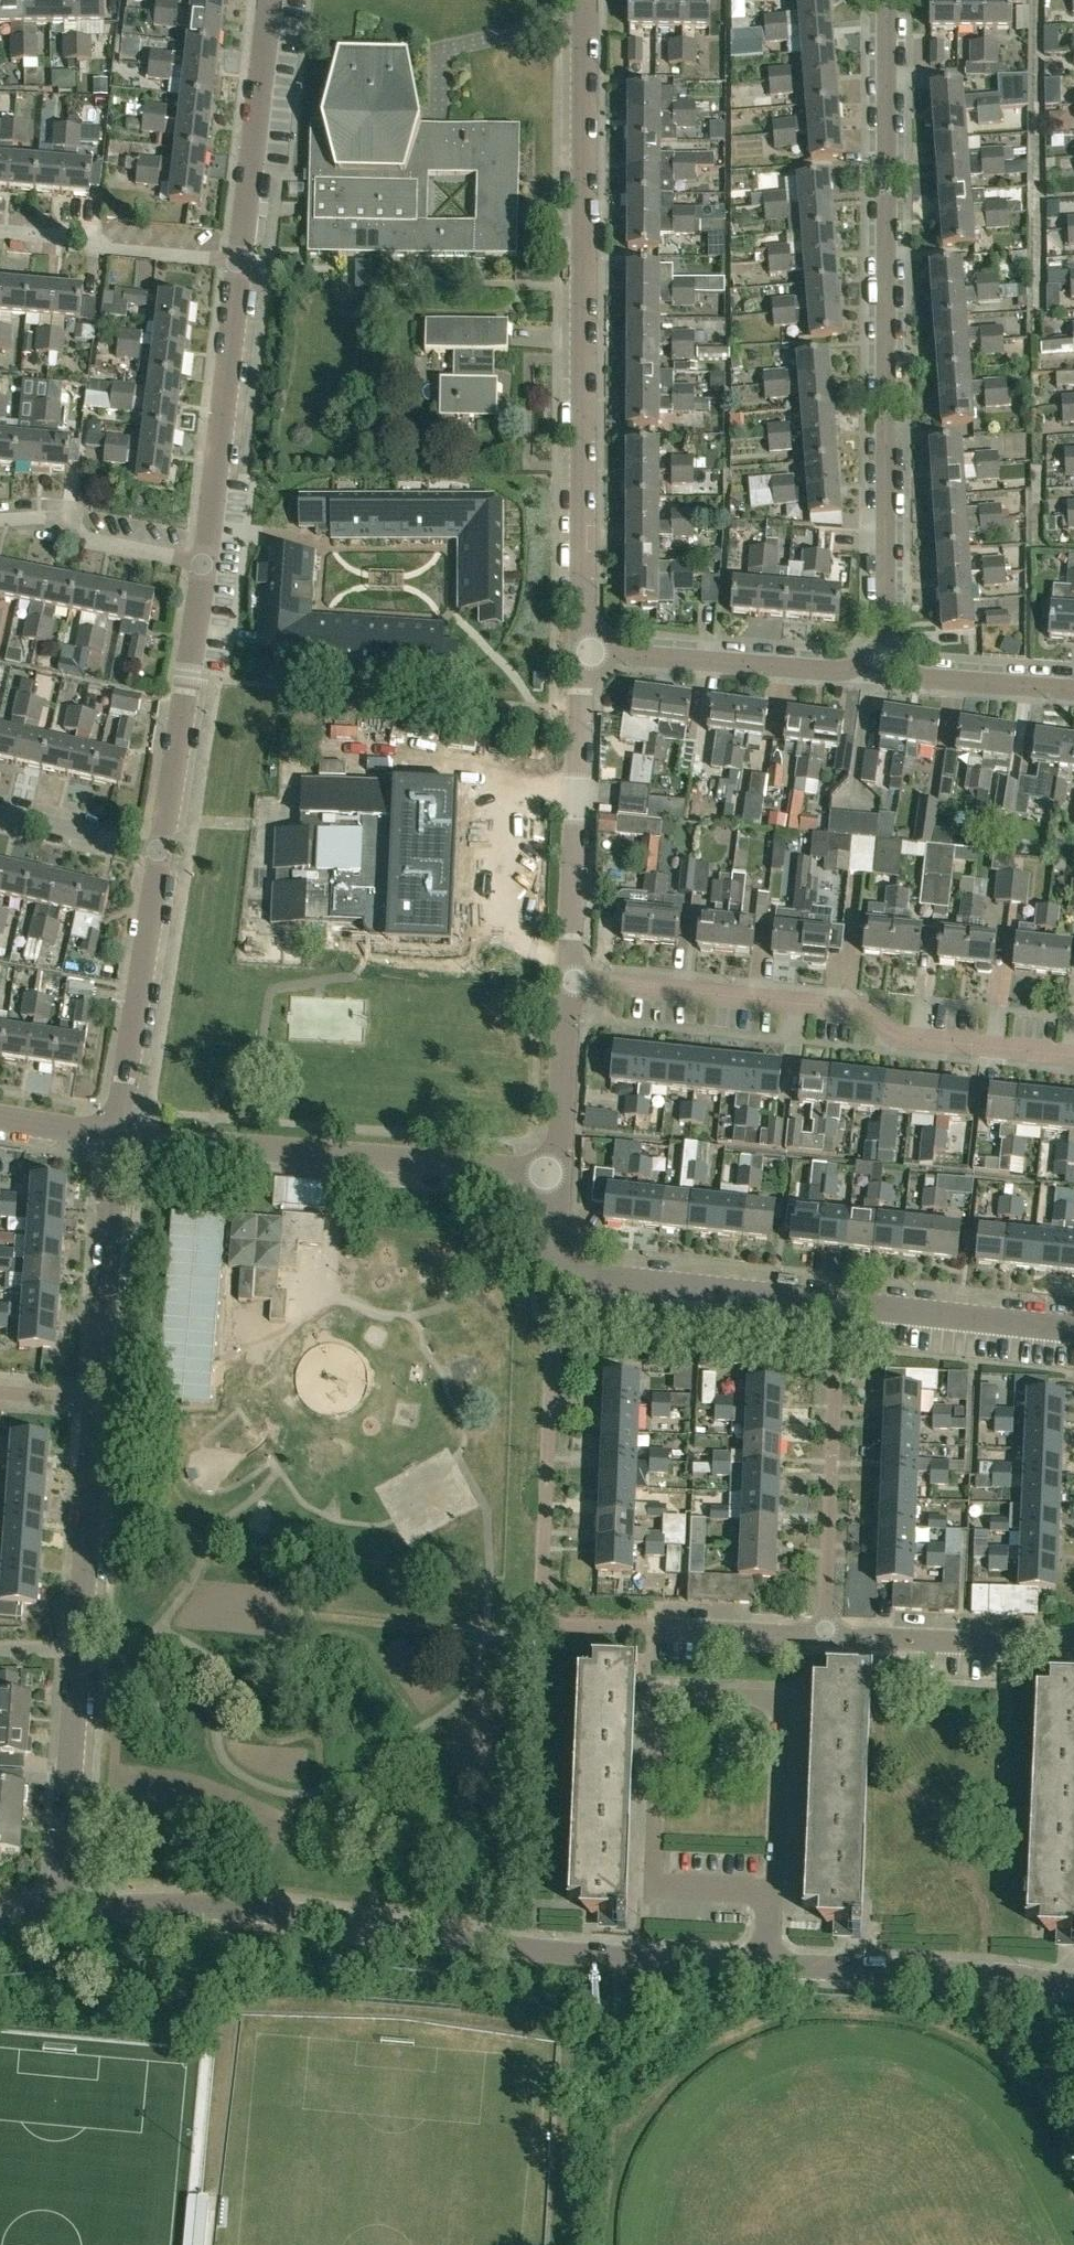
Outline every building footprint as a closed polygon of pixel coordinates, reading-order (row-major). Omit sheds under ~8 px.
[(11,24),(11,38),(10,38),(11,60),(25,59),(24,0),(0,0),(0,25),(11,24)] [(37,24),(52,24),(51,0),(24,0),(25,59),(39,59),(39,37),(37,37),(37,24)] [(52,24),(78,23),(78,0),(51,0),(52,24)] [(78,23),(105,23),(104,0),(78,0),(78,23)] [(155,12),(195,16),(222,19),(224,0),(178,0),(178,1),(165,0),(156,0),(155,12)] [(656,26),(657,0),(630,0),(630,26),(656,26)] [(683,27),(683,0),(657,0),(656,26),(672,26),(672,41),(669,41),(669,64),(683,64),(683,27)] [(683,27),(683,64),(697,64),(697,42),(696,41),(696,27),(710,27),(711,0),(683,0),(683,27)] [(799,14),(786,15),(786,14),(764,16),(765,30),(787,28),(800,27),(800,26),(832,23),(830,0),(798,0),(799,14)] [(959,0),(932,0),(932,28),(959,28),(959,0)] [(959,28),(986,28),(986,0),(959,0),(959,28)] [(1013,0),(986,0),(986,28),(1013,29),(1013,0)] [(1027,8),(1016,8),(1016,30),(1026,30),(1027,8)] [(188,42),(219,46),(222,19),(195,16),(155,12),(154,25),(189,29),(188,42)] [(834,50),(832,23),(800,26),(800,27),(787,28),(788,39),(801,38),(802,52),(834,50)] [(787,28),(765,30),(767,44),(788,42),(788,39),(787,28)] [(765,30),(732,32),(732,46),(767,44),(765,30)] [(64,59),(79,58),(78,37),(64,37),(64,59)] [(91,58),(91,37),(78,37),(79,58),(91,58)] [(643,63),(643,41),(629,41),(629,63),(643,63)] [(215,72),(219,46),(188,42),(184,69),(215,72)] [(970,65),(985,65),(985,42),(970,42),(970,65)] [(985,42),(985,65),(999,65),(999,43),(985,42)] [(931,43),(930,65),(945,65),(945,43),(931,43)] [(805,79),(836,77),(834,50),(802,52),(805,79)] [(150,66),(172,68),(174,54),(152,52),(150,66)] [(424,125),(409,53),(339,52),(322,123),(311,123),(308,252),(517,257),(521,127),(424,125)] [(966,65),(966,77),(985,77),(985,65),(970,65),(966,65)] [(1008,65),(999,65),(985,65),(985,77),(1008,77),(1008,65)] [(170,82),(172,68),(150,66),(148,80),(170,82)] [(790,67),(769,69),(770,82),(791,80),(790,67)] [(181,95),(212,99),(215,72),(184,69),(181,95)] [(807,106),(838,104),(836,77),(805,79),(807,106)] [(108,96),(108,79),(93,79),(93,95),(108,96)] [(792,95),(791,80),(770,82),(771,96),(792,95)] [(978,110),(1000,108),(1029,106),(1030,92),(964,98),(963,84),(931,87),(933,114),(965,111),(978,110)] [(629,88),(629,116),(660,116),(695,116),(695,100),(673,100),(673,101),(660,101),(660,88),(629,88)] [(209,126),(212,99),(181,95),(178,122),(209,126)] [(144,118),(166,120),(167,107),(146,104),(144,118)] [(807,106),(808,120),(795,121),(795,120),(773,122),(774,136),(796,134),(809,133),(840,130),(838,104),(807,106)] [(1000,108),(978,110),(979,123),(1001,122),(1000,108)] [(935,141),(967,139),(965,111),(933,114),(935,141)] [(676,129),(695,129),(695,116),(660,116),(629,116),(628,141),(660,142),(676,141),(676,129)] [(68,127),(78,128),(79,119),(69,118),(68,127)] [(164,135),(166,120),(144,118),(143,132),(164,135)] [(9,188),(12,157),(13,144),(15,122),(1,121),(0,133),(0,143),(0,146),(0,188),(9,188)] [(15,122),(13,144),(27,145),(29,124),(15,122)] [(175,149),(206,152),(209,126),(178,122),(175,149)] [(53,147),(52,161),(38,159),(35,191),(62,193),(68,127),(55,126),(53,147)] [(91,170),(91,164),(77,163),(78,149),(79,150),(81,128),(78,128),(68,127),(62,193),(88,196),(89,188),(91,170)] [(811,160),(843,157),(840,130),(809,133),(811,160)] [(771,132),(738,136),(739,152),(773,148),(771,132)] [(796,134),(774,136),(775,149),(797,147),(796,134)] [(937,168),(969,165),(967,139),(935,141),(937,168)] [(675,155),(660,155),(660,142),(628,141),(628,168),(660,168),(695,168),(695,154),(675,154),(675,155)] [(981,150),(983,164),(1004,163),(1002,148),(981,150)] [(175,149),(174,160),(161,159),(161,160),(140,157),(138,171),(159,174),(172,175),(203,179),(206,152),(175,149)] [(35,191),(38,159),(12,157),(9,188),(35,191)] [(971,192),(970,178),(983,177),(984,178),(1005,176),(1004,163),(983,164),(969,165),(937,168),(939,194),(971,192)] [(101,177),(102,165),(91,164),(91,170),(89,188),(100,189),(101,177)] [(659,195),(660,182),(674,182),(674,183),(696,183),(695,168),(660,168),(628,168),(628,195),(659,195)] [(138,171),(137,185),(158,188),(158,185),(159,174),(138,171)] [(172,175),(171,187),(169,201),(200,205),(203,179),(172,175)] [(797,177),(798,191),(799,204),(831,201),(829,175),(797,177)] [(766,207),(787,205),(786,192),(765,194),(766,207)] [(941,221),(973,219),(971,192),(939,194),(941,221)] [(673,208),(659,208),(659,195),(628,195),(628,221),(659,221),(673,221),(695,221),(695,208),(673,208)] [(721,200),(699,198),(698,213),(720,215),(721,200)] [(800,217),(801,230),(833,228),(831,201),(799,204),(800,217)] [(985,203),(986,218),(1008,216),(1007,202),(985,203)] [(767,220),(788,218),(787,205),(766,207),(767,220)] [(974,230),(986,229),(987,231),(1009,229),(1008,216),(986,218),(973,219),(941,221),(943,248),(975,245),(974,230)] [(673,221),(659,221),(628,221),(627,248),(659,248),(659,234),(695,235),(695,221),(673,221)] [(833,228),(801,230),(802,244),(803,256),(803,257),(835,254),(833,228)] [(769,246),(770,259),(791,257),(791,245),(790,245),(769,246)] [(803,257),(803,256),(791,257),(770,259),(771,272),(804,270),(806,283),(837,281),(835,254),(803,257)] [(743,278),(759,278),(760,262),(744,262),(743,278)] [(932,292),(964,290),(962,264),(930,266),(932,292)] [(659,293),(672,293),(695,293),(695,280),(671,280),(671,266),(628,265),(628,293),(659,293)] [(977,276),(978,290),(999,288),(998,275),(977,276)] [(30,283),(3,281),(0,312),(27,314),(30,283)] [(796,311),(839,307),(837,281),(806,283),(807,297),(773,299),(774,313),(796,311)] [(1028,305),(1025,282),(1012,284),(1013,291),(1000,292),(1001,307),(1028,305)] [(27,314),(53,317),(56,286),(30,283),(27,314)] [(83,288),(56,286),(53,317),(81,319),(83,288)] [(978,290),(964,291),(964,290),(932,292),(934,319),(966,316),(965,302),(979,301),(979,304),(1000,302),(999,288),(978,290)] [(145,307),(147,292),(126,290),(124,305),(145,307)] [(672,305),(672,306),(695,306),(695,293),(672,293),(659,293),(628,293),(627,319),(659,319),(659,305),(672,305)] [(191,298),(160,294),(157,320),(188,324),(191,298)] [(797,324),(809,323),(810,336),(841,334),(839,307),(796,311),(774,313),(775,325),(797,323),(797,324)] [(936,345),(968,343),(966,316),(934,319),(936,345)] [(659,319),(627,319),(627,345),(659,345),(659,346),(672,346),(672,359),(694,359),(694,333),(659,332),(659,319)] [(706,350),(717,350),(717,337),(734,336),(733,319),(704,320),(706,350)] [(184,351),(188,324),(157,320),(153,347),(184,351)] [(440,378),(440,396),(440,413),(496,415),(497,380),(489,380),(489,352),(507,353),(508,323),(426,321),(426,351),(454,352),(454,379),(440,378)] [(11,350),(13,328),(0,326),(0,349),(11,350)] [(980,328),(981,342),(1003,340),(1002,326),(980,328)] [(38,330),(36,352),(50,353),(52,331),(38,330)] [(65,332),(52,331),(50,353),(63,354),(65,332)] [(120,331),(119,344),(141,347),(142,333),(120,331)] [(1073,352),(1073,345),(1073,339),(1041,341),(1041,353),(1073,352)] [(970,369),(969,355),(982,354),(982,356),(1004,354),(1003,340),(981,342),(968,343),(936,345),(938,371),(970,369)] [(119,344),(117,358),(139,361),(141,347),(119,344)] [(659,372),(659,346),(659,345),(627,345),(627,372),(659,372)] [(184,351),(153,347),(150,373),(181,377),(184,351)] [(796,355),(797,371),(785,372),(785,370),(764,372),(765,387),(799,384),(798,382),(829,380),(827,353),(796,355)] [(984,383),(971,384),(970,369),(938,371),(940,398),(972,395),(972,396),(985,395),(1007,394),(1006,379),(984,381),(984,383)] [(659,372),(627,372),(627,398),(658,398),(672,398),(694,398),(694,385),(673,384),(673,372),(659,372)] [(178,404),(181,377),(150,373),(146,400),(178,404)] [(1073,387),(1073,373),(1056,374),(1057,388),(1073,387)] [(788,397),(800,396),(801,409),(832,406),(829,380),(798,382),(799,384),(765,387),(766,400),(788,399),(788,397)] [(115,383),(113,395),(134,398),(136,385),(115,383)] [(83,413),(88,386),(74,384),(70,411),(83,413)] [(1062,393),(1063,408),(1073,407),(1073,392),(1062,393)] [(1007,394),(985,395),(986,409),(1008,408),(1007,394)] [(134,398),(113,395),(111,411),(132,414),(134,398)] [(942,424),(974,422),(972,396),(972,395),(940,398),(942,424)] [(672,398),(658,398),(627,398),(627,426),(659,426),(659,411),(694,412),(694,398),(672,398)] [(4,435),(6,422),(7,422),(9,400),(0,399),(0,466),(14,467),(17,436),(4,435)] [(178,404),(146,400),(143,426),(174,430),(178,404)] [(47,403),(33,402),(31,424),(19,423),(17,436),(14,467),(41,469),(45,425),(47,403)] [(60,404),(47,403),(45,425),(41,469),(67,472),(70,441),(56,440),(60,404)] [(803,436),(834,433),(832,406),(801,409),(803,436)] [(1063,408),(1063,421),(1073,421),(1073,407),(1063,408)] [(789,424),(768,425),(769,438),(791,437),(789,424)] [(171,457),(174,430),(143,426),(139,453),(171,457)] [(805,462),(836,460),(834,433),(803,436),(805,462)] [(108,435),(106,448),(128,451),(130,438),(108,435)] [(792,452),(791,437),(769,438),(770,454),(792,452)] [(976,453),(976,455),(963,456),(962,441),(929,443),(931,469),(963,467),(963,469),(999,466),(998,452),(976,453)] [(626,444),(626,471),(659,471),(659,444),(626,444)] [(106,448),(104,463),(126,465),(128,451),(106,448)] [(1065,449),(1066,463),(1073,463),(1073,449),(1065,449)] [(171,457),(139,453),(136,479),(167,483),(171,457)] [(673,458),(673,471),(694,471),(694,458),(673,458)] [(807,489),(838,486),(836,460),(805,462),(807,489)] [(1066,463),(1066,477),(1073,476),(1073,463),(1066,463)] [(1039,501),(1046,501),(1047,464),(1039,464),(1039,501)] [(965,494),(964,481),(977,480),(978,481),(1000,480),(999,466),(963,469),(963,467),(931,469),(933,496),(965,494)] [(626,471),(626,497),(659,497),(659,471),(626,471)] [(673,485),(694,485),(694,471),(673,471),(673,485)] [(772,478),(749,479),(750,494),(773,492),(795,490),(794,476),(772,478)] [(838,486),(807,489),(810,516),(841,513),(838,486)] [(773,492),(750,494),(752,509),(774,507),(796,505),(795,490),(773,492)] [(979,508),(966,509),(965,494),(933,496),(934,523),(967,520),(980,520),(980,521),(1002,520),(1001,505),(979,507),(979,508)] [(300,496),(301,529),(316,529),(316,535),(332,535),(332,540),(333,540),(333,497),(300,496)] [(429,497),(429,540),(459,540),(460,540),(460,514),(494,514),(494,506),(494,497),(470,496),(460,496),(429,497)] [(333,497),(333,540),(365,540),(365,497),(333,497)] [(365,497),(365,540),(397,540),(397,497),(365,497)] [(397,497),(397,540),(429,540),(429,497),(397,497)] [(626,497),(626,524),(659,524),(659,497),(626,497)] [(459,540),(459,546),(503,546),(503,506),(494,506),(494,514),(460,514),(460,540),(459,540)] [(672,510),(672,524),(694,524),(694,510),(672,510)] [(968,547),(967,534),(981,533),(981,534),(1003,533),(1002,520),(980,521),(980,520),(967,520),(934,523),(936,549),(968,547)] [(659,524),(626,524),(626,550),(646,550),(659,550),(659,537),(672,537),(672,538),(694,538),(694,524),(672,524),(659,524)] [(459,546),(459,577),(503,577),(503,546),(459,546)] [(749,569),(750,569),(749,582),(734,581),(731,613),(758,615),(761,583),(762,570),(764,549),(751,547),(749,569)] [(938,576),(970,574),(968,547),(936,549),(938,576)] [(764,549),(762,570),(777,572),(779,550),(764,549)] [(646,550),(626,550),(626,576),(659,577),(669,577),(669,565),(659,565),(659,550),(646,550)] [(260,568),(259,585),(269,585),(312,587),(314,554),(271,551),(270,568),(260,568)] [(785,617),(811,620),(814,587),(815,575),(817,553),(803,552),(801,574),(803,574),(802,586),(787,585),(785,617)] [(817,553),(815,575),(830,576),(831,554),(817,553)] [(983,559),(984,574),(1005,572),(1004,558),(983,559)] [(18,600),(25,569),(0,563),(0,596),(18,600)] [(669,577),(691,577),(691,565),(669,565),(669,577)] [(18,600),(32,603),(29,617),(28,616),(23,638),(36,641),(51,574),(25,569),(18,600)] [(1005,572),(984,574),(985,587),(1006,586),(1005,572)] [(1048,636),(1073,638),(1073,573),(1067,572),(1066,587),(1064,599),(1052,598),(1051,605),(1050,605),(1048,636)] [(53,622),(56,608),(71,611),(78,580),(51,574),(36,641),(51,644),(56,622),(53,622)] [(939,602),(972,600),(970,574),(938,576),(939,602)] [(659,590),(691,590),(691,577),(669,577),(659,577),(626,576),(626,604),(642,604),(642,610),(658,610),(658,604),(659,604),(659,590)] [(459,577),(459,610),(481,610),(481,625),(503,625),(503,614),(503,577),(459,577)] [(701,606),(717,606),(719,577),(701,577),(701,606)] [(103,585),(78,580),(71,611),(97,616),(103,585)] [(761,583),(758,615),(785,617),(787,585),(761,583)] [(129,590),(103,585),(97,616),(123,622),(129,590)] [(269,585),(266,633),(300,635),(301,617),(310,617),(311,603),(312,603),(313,589),(312,589),(312,587),(269,585)] [(841,590),(814,587),(811,620),(838,622),(841,590)] [(155,596),(129,590),(123,622),(149,627),(155,596)] [(941,629),(973,627),(972,600),(939,602),(941,629)] [(987,628),(1009,626),(1008,612),(986,613),(987,628)] [(266,633),(265,648),(274,649),(273,658),(313,661),(316,618),(310,617),(301,617),(300,635),(266,633)] [(316,618),(313,661),(345,663),(348,620),(316,618)] [(348,620),(345,663),(377,665),(380,622),(348,620)] [(380,622),(377,665),(408,667),(411,624),(380,622)] [(411,624),(408,667),(440,669),(456,670),(458,644),(442,643),(443,626),(411,624)] [(80,628),(76,649),(90,652),(94,630),(80,628)] [(107,633),(94,630),(90,652),(103,654),(107,633)] [(142,662),(147,641),(133,638),(128,659),(142,662)] [(110,709),(137,715),(142,696),(115,689),(110,709)] [(645,744),(643,757),(654,759),(657,739),(663,692),(636,689),(632,716),(624,715),(621,740),(645,744)] [(667,740),(670,741),(684,743),(690,696),(663,692),(657,739),(654,759),(664,760),(667,740)] [(11,729),(0,727),(0,759),(16,763),(31,698),(18,695),(13,717),(11,729)] [(49,738),(38,735),(46,702),(31,698),(16,763),(42,769),(49,738)] [(720,768),(730,769),(740,703),(713,699),(708,731),(723,733),(721,747),(723,747),(720,768)] [(730,769),(742,771),(744,751),(747,751),(749,736),(763,738),(767,707),(740,703),(730,769)] [(65,728),(62,741),(49,738),(42,769),(67,775),(82,711),(69,708),(64,728),(65,728)] [(900,779),(911,712),(884,708),(879,739),(881,739),(879,749),(895,751),(889,788),(900,790),(902,779),(900,779)] [(100,750),(89,747),(92,735),(97,714),(82,711),(67,775),(93,781),(100,750)] [(810,758),(812,744),(816,714),(794,711),(788,711),(784,741),(797,743),(796,757),(798,757),(796,778),(806,779),(810,758)] [(939,716),(911,712),(900,779),(902,779),(912,781),(916,759),(918,760),(920,745),(934,747),(939,716)] [(817,780),(819,762),(823,763),(825,746),(839,748),(843,718),(816,714),(812,744),(810,758),(806,779),(817,780)] [(114,753),(100,750),(93,781),(119,787),(126,756),(127,756),(130,744),(131,744),(136,723),(122,719),(116,741),(117,741),(114,753)] [(976,791),(987,723),(960,719),(955,751),(969,753),(967,763),(970,764),(966,789),(976,791)] [(1014,727),(987,723),(976,791),(973,806),(984,808),(990,769),(993,770),(993,766),(1007,768),(1014,727)] [(1031,799),(1054,802),(1064,735),(1037,731),(1032,763),(1044,765),(1042,781),(1020,777),(1015,814),(1028,816),(1031,799)] [(1064,735),(1054,802),(1064,804),(1067,784),(1070,784),(1072,769),(1073,770),(1073,737),(1064,735)] [(880,754),(866,752),(861,782),(875,784),(880,754)] [(784,769),(770,767),(767,789),(781,791),(784,769)] [(937,807),(939,807),(951,809),(955,779),(942,777),(938,802),(937,807)] [(1011,812),(1016,781),(997,778),(992,809),(1011,812)] [(471,800),(470,824),(423,822),(422,834),(392,833),(392,820),(395,820),(397,783),(304,779),(301,832),(275,831),(274,870),(281,870),(280,886),(273,885),(271,924),(305,925),(305,924),(304,924),(304,918),(331,920),(330,929),(405,932),(406,911),(416,911),(416,916),(486,919),(487,882),(483,881),(483,871),(505,872),(508,801),(471,800)] [(815,796),(817,780),(806,779),(804,795),(815,796)] [(618,799),(647,802),(648,786),(619,783),(618,799)] [(760,829),(765,797),(747,795),(742,827),(760,829)] [(645,816),(647,802),(618,799),(616,814),(645,816)] [(937,807),(938,802),(920,800),(913,843),(933,846),(939,807),(937,807)] [(840,836),(843,812),(831,811),(828,835),(840,836)] [(852,837),(855,814),(843,812),(840,836),(852,837)] [(599,814),(597,832),(614,833),(658,837),(660,820),(616,816),(599,814)] [(864,838),(867,815),(855,814),(852,837),(864,838)] [(876,840),(879,816),(867,815),(864,838),(876,840)] [(814,833),(811,859),(824,860),(825,850),(850,853),(852,837),(840,836),(828,835),(814,833)] [(848,870),(876,873),(878,853),(901,856),(903,843),(876,840),(864,838),(852,837),(850,853),(848,870)] [(927,846),(920,906),(933,907),(940,848),(927,846)] [(948,909),(951,878),(954,849),(940,848),(933,907),(948,909)] [(678,904),(691,905),(692,894),(696,863),(683,862),(678,904)] [(696,863),(692,894),(707,896),(710,865),(696,863)] [(6,864),(0,889),(0,895),(25,901),(32,870),(6,864)] [(25,901),(37,904),(29,939),(42,942),(47,921),(50,907),(58,875),(32,870),(25,901)] [(994,901),(1009,903),(1012,875),(997,873),(994,901)] [(751,953),(754,922),(739,920),(744,876),(731,874),(730,884),(731,884),(725,950),(751,953)] [(55,945),(60,924),(59,923),(62,909),(76,913),(83,881),(58,875),(50,907),(47,921),(42,942),(55,945)] [(643,896),(627,894),(621,895),(617,899),(616,905),(619,910),(625,912),(622,939),(649,942),(656,876),(645,875),(643,896)] [(1012,875),(1009,903),(1027,905),(1030,876),(1012,875)] [(676,945),(680,914),(665,912),(667,898),(664,898),(666,877),(656,876),(649,942),(676,945)] [(109,887),(83,881),(76,913),(102,919),(109,887)] [(696,947),(725,950),(731,884),(730,884),(715,883),(712,904),(715,905),(714,918),(699,916),(696,947)] [(883,922),(866,920),(863,952),(890,955),(898,888),(887,886),(883,922)] [(898,888),(890,955),(917,957),(920,926),(906,924),(910,889),(898,888)] [(792,913),(790,925),(774,923),(771,955),(799,958),(802,926),(806,893),(795,892),(793,914),(792,913)] [(806,893),(802,926),(799,958),(809,959),(809,962),(810,964),(822,965),(824,964),(824,961),(826,961),(830,926),(832,926),(834,910),(817,908),(818,895),(806,893)] [(938,960),(965,963),(972,896),(961,895),(959,916),(956,916),(955,930),(941,928),(938,960)] [(981,897),(972,896),(965,963),(976,964),(976,966),(978,969),(990,970),(992,967),(995,934),(981,932),(982,919),(979,918),(981,897)] [(1047,907),(1037,906),(1035,928),(1045,929),(1047,907)] [(1045,929),(1057,930),(1059,908),(1047,907),(1045,929)] [(9,912),(0,910),(0,933),(4,934),(9,912)] [(95,955),(101,933),(86,930),(81,952),(95,955)] [(1013,968),(1040,971),(1044,939),(1016,936),(1013,968)] [(1068,974),(1071,942),(1044,939),(1040,971),(1068,974)] [(95,985),(70,981),(68,993),(84,995),(93,997),(95,985)] [(21,1016),(34,1018),(38,996),(25,994),(21,1016)] [(34,1018),(48,1021),(52,999),(38,996),(34,1018)] [(81,1069),(91,1003),(79,1001),(73,1036),(59,1033),(54,1065),(81,1069)] [(2,1057),(28,1061),(33,1029),(6,1025),(2,1057)] [(28,1061),(54,1065),(59,1033),(33,1029),(28,1061)] [(611,1083),(639,1086),(643,1048),(615,1045),(611,1083)] [(651,1102),(653,1087),(667,1089),(671,1051),(643,1048),(639,1086),(637,1099),(636,1117),(634,1132),(647,1133),(648,1118),(649,1118),(650,1102),(651,1102)] [(698,1054),(671,1051),(667,1089),(694,1092),(698,1054)] [(694,1092),(722,1095),(726,1058),(698,1054),(694,1092)] [(735,1128),(734,1143),(744,1144),(746,1129),(748,1112),(749,1098),(754,1061),(726,1058),(722,1095),(736,1097),(735,1110),(736,1110),(734,1128),(735,1128)] [(782,1064),(754,1061),(749,1098),(777,1101),(782,1064)] [(802,1123),(789,1122),(786,1149),(822,1153),(824,1137),(827,1106),(831,1069),(803,1066),(799,1103),(813,1104),(811,1121),(814,1122),(813,1136),(801,1135),(802,1123)] [(840,1121),(841,1108),(854,1109),(858,1072),(831,1069),(827,1106),(824,1137),(836,1139),(838,1121),(840,1121)] [(854,1109),(882,1112),(886,1075),(858,1072),(854,1109)] [(891,1145),(894,1114),(909,1115),(913,1078),(886,1075),(882,1112),(880,1126),(878,1144),(891,1145)] [(909,1115),(937,1118),(941,1081),(913,1078),(909,1115)] [(948,1134),(950,1120),(966,1122),(970,1085),(941,1081),(937,1118),(933,1150),(945,1152),(947,1134),(948,1134)] [(1000,1139),(1003,1140),(1001,1158),(1012,1159),(1014,1141),(1016,1127),(1020,1090),(991,1087),(987,1124),(1001,1125),(1000,1139)] [(1016,1127),(1044,1130),(1048,1093),(1020,1090),(1016,1127)] [(1073,1106),(1073,1096),(1048,1093),(1044,1130),(1071,1133),(1073,1106)] [(624,1116),(636,1117),(637,1099),(626,1098),(624,1116)] [(691,1123),(693,1105),(681,1104),(679,1122),(691,1123)] [(706,1107),(693,1105),(691,1123),(704,1125),(706,1107)] [(760,1113),(748,1112),(746,1129),(758,1131),(760,1113)] [(781,1148),(784,1122),(770,1120),(767,1147),(781,1148)] [(869,1125),(868,1143),(878,1144),(880,1126),(869,1125)] [(1014,1141),(1012,1159),(1024,1160),(1026,1142),(1014,1141)] [(688,1231),(692,1195),(691,1195),(693,1182),(695,1164),(697,1143),(685,1142),(679,1194),(664,1192),(660,1228),(688,1231)] [(639,1178),(642,1146),(621,1143),(619,1157),(629,1158),(627,1176),(639,1178)] [(1069,1147),(1058,1145),(1056,1164),(1067,1165),(1069,1147)] [(653,1147),(642,1146),(639,1178),(651,1179),(653,1161),(652,1161),(653,1147)] [(932,1163),(933,1150),(922,1149),(920,1162),(932,1163)] [(885,1174),(887,1159),(870,1157),(868,1172),(885,1174)] [(748,1190),(752,1159),(742,1158),(741,1171),(738,1171),(737,1188),(748,1190)] [(763,1159),(752,1158),(752,1159),(748,1190),(761,1191),(762,1173),(763,1159)] [(706,1165),(695,1164),(693,1182),(704,1183),(706,1165)] [(632,1225),(636,1189),(612,1186),(614,1171),(595,1169),(591,1202),(606,1204),(604,1222),(632,1225)] [(65,1209),(67,1181),(31,1178),(29,1207),(65,1209)] [(823,1210),(825,1197),(827,1179),(815,1178),(814,1187),(810,1186),(808,1208),(794,1207),(790,1242),(818,1246),(822,1210),(823,1210)] [(827,1179),(825,1197),(836,1198),(838,1180),(827,1179)] [(868,1202),(879,1203),(880,1186),(870,1185),(868,1202)] [(879,1203),(890,1205),(892,1187),(880,1186),(879,1203)] [(632,1225),(660,1228),(664,1192),(636,1189),(632,1225)] [(936,1192),(925,1191),(923,1208),(934,1209),(936,1192)] [(945,1210),(947,1193),(936,1192),(934,1209),(945,1210)] [(17,1206),(18,1195),(0,1194),(0,1205),(17,1206)] [(688,1231),(715,1234),(719,1198),(692,1195),(688,1231)] [(715,1234),(743,1237),(747,1201),(719,1198),(715,1234)] [(1011,1218),(1013,1201),(1001,1199),(999,1217),(1011,1218)] [(771,1240),(775,1204),(747,1201),(743,1237),(771,1240)] [(1011,1218),(1021,1220),(1023,1202),(1013,1201),(1011,1218)] [(849,1213),(845,1249),(873,1252),(877,1216),(879,1203),(868,1202),(864,1202),(863,1214),(849,1213)] [(17,1206),(0,1205),(0,1218),(16,1220),(17,1206)] [(1055,1205),(1051,1235),(1036,1233),(1032,1269),(1060,1272),(1067,1207),(1055,1205)] [(63,1237),(65,1209),(29,1207),(27,1235),(63,1237)] [(1067,1207),(1060,1272),(1073,1274),(1073,1207),(1067,1207)] [(849,1213),(823,1210),(822,1210),(818,1246),(845,1249),(849,1213)] [(253,1299),(272,1301),(270,1320),(285,1321),(288,1289),(278,1289),(280,1270),(297,1271),(299,1243),(322,1245),(324,1218),(283,1214),(282,1220),(233,1215),(229,1265),(256,1268),(255,1271),(256,1271),(253,1299)] [(873,1252),(901,1255),(905,1219),(877,1216),(873,1252)] [(901,1255),(928,1258),(932,1222),(905,1219),(901,1255)] [(956,1261),(960,1226),(932,1222),(928,1258),(956,1261)] [(977,1263),(1005,1266),(1009,1230),(981,1227),(977,1263)] [(1005,1266),(1032,1269),(1036,1233),(1009,1230),(1005,1266)] [(63,1237),(27,1235),(25,1263),(61,1265),(63,1237)] [(13,1250),(0,1249),(0,1261),(12,1262),(13,1250)] [(11,1273),(11,1275),(25,1276),(23,1290),(60,1293),(61,1265),(25,1263),(12,1262),(0,1261),(0,1272),(11,1273)] [(242,1270),(239,1300),(253,1301),(253,1299),(256,1271),(255,1271),(242,1270)] [(22,1306),(0,1304),(0,1316),(9,1317),(22,1318),(58,1320),(60,1293),(23,1290),(22,1306)] [(9,1317),(0,1316),(0,1329),(8,1330),(9,1317)] [(56,1348),(58,1320),(22,1318),(20,1345),(56,1348)] [(602,1403),(638,1404),(639,1376),(603,1375),(602,1403)] [(1048,1377),(1015,1376),(1015,1394),(1028,1395),(1027,1424),(1063,1426),(1064,1394),(1048,1393),(1048,1377)] [(747,1382),(745,1411),(781,1412),(783,1383),(747,1382)] [(884,1419),(919,1420),(921,1388),(885,1387),(884,1419)] [(691,1396),(653,1394),(653,1407),(671,1408),(690,1409),(691,1396)] [(716,1397),(716,1409),(733,1410),(734,1397),(716,1397)] [(637,1432),(638,1404),(602,1403),(601,1431),(637,1432)] [(952,1407),(934,1406),(934,1419),(951,1419),(952,1407)] [(652,1419),(670,1419),(671,1408),(653,1407),(652,1419)] [(715,1421),(733,1422),(733,1410),(716,1409),(715,1421)] [(1013,1422),(1013,1410),(996,1409),(996,1422),(1013,1422)] [(745,1411),(744,1438),(780,1439),(781,1412),(745,1411)] [(882,1446),(918,1447),(919,1420),(884,1419),(882,1446)] [(934,1419),(933,1430),(951,1431),(951,1419),(934,1419)] [(995,1433),(1012,1434),(1013,1422),(996,1422),(995,1433)] [(1025,1452),(1062,1453),(1063,1426),(1027,1424),(1025,1452)] [(636,1460),(637,1432),(601,1431),(600,1458),(636,1460)] [(12,1436),(10,1463),(47,1466),(49,1438),(12,1436)] [(744,1438),(744,1452),(732,1452),(731,1453),(714,1452),(713,1464),(779,1466),(780,1439),(744,1438)] [(881,1473),(917,1474),(918,1447),(882,1446),(881,1473)] [(650,1449),(650,1461),(668,1461),(668,1450),(650,1449)] [(1061,1480),(1062,1453),(1025,1452),(1024,1479),(1061,1480)] [(600,1458),(599,1486),(635,1488),(636,1460),(600,1458)] [(668,1461),(650,1461),(650,1472),(668,1473),(668,1461)] [(931,1474),(948,1475),(962,1475),(963,1464),(949,1464),(949,1462),(932,1462),(931,1474)] [(45,1494),(47,1466),(10,1463),(8,1491),(45,1494)] [(713,1464),(713,1476),(743,1477),(742,1492),(778,1494),(779,1466),(713,1464)] [(980,1476),(1011,1478),(1012,1465),(980,1464),(980,1476)] [(916,1502),(917,1474),(881,1473),(880,1500),(916,1502)] [(931,1485),(948,1486),(948,1475),(931,1474),(931,1485)] [(1011,1490),(1011,1478),(980,1476),(976,1476),(975,1489),(993,1490),(993,1489),(1011,1490)] [(1059,1507),(1061,1480),(1024,1479),(1023,1506),(1059,1507)] [(623,1515),(634,1515),(635,1488),(599,1486),(598,1500),(598,1514),(623,1515)] [(6,1519),(43,1522),(45,1494),(8,1491),(6,1519)] [(778,1494),(742,1492),(741,1520),(777,1521),(778,1494)] [(879,1527),(915,1529),(916,1502),(880,1500),(879,1527)] [(665,1517),(665,1506),(648,1505),(648,1517),(665,1517)] [(1022,1533),(1058,1535),(1059,1507),(1023,1506),(1022,1533)] [(711,1520),(728,1521),(728,1508),(711,1507),(711,1520)] [(633,1544),(646,1544),(664,1545),(664,1533),(647,1532),(648,1530),(633,1529),(634,1515),(623,1515),(598,1514),(597,1542),(633,1544)] [(947,1517),(929,1516),(929,1530),(946,1531),(947,1517)] [(691,1518),(689,1546),(703,1546),(704,1520),(704,1518),(696,1518),(691,1518)] [(41,1550),(43,1522),(6,1519),(4,1547),(41,1550)] [(991,1532),(1008,1533),(1009,1520),(991,1519),(991,1532)] [(740,1548),(776,1549),(777,1521),(741,1520),(740,1548)] [(878,1555),(914,1556),(915,1529),(879,1527),(878,1555)] [(1058,1535),(1022,1533),(1021,1560),(1057,1562),(1058,1535)] [(631,1572),(633,1544),(597,1542),(596,1570),(631,1572)] [(664,1545),(646,1544),(645,1555),(663,1556),(664,1545)] [(928,1557),(946,1557),(946,1545),(928,1545),(928,1557)] [(667,1546),(666,1572),(679,1573),(680,1547),(667,1546)] [(703,1546),(689,1546),(688,1574),(701,1574),(703,1546)] [(41,1550),(4,1547),(2,1575),(39,1578),(41,1550)] [(990,1548),(990,1559),(1008,1560),(1008,1548),(1008,1547),(990,1547),(990,1548)] [(740,1548),(739,1576),(754,1577),(775,1577),(776,1549),(740,1548)] [(913,1583),(914,1556),(878,1555),(877,1582),(893,1583),(910,1583),(913,1583)] [(945,1558),(946,1557),(928,1557),(927,1568),(960,1570),(960,1559),(945,1558)] [(1008,1560),(990,1559),(989,1571),(1007,1572),(1008,1560)] [(1056,1589),(1057,1562),(1021,1560),(1020,1588),(1022,1588),(1039,1589),(1056,1589)] [(687,1600),(704,1601),(705,1575),(701,1574),(688,1574),(687,1600)] [(37,1605),(39,1578),(2,1575),(0,1603),(24,1604),(37,1605)] [(704,1601),(720,1602),(721,1575),(705,1575),(704,1601)] [(737,1576),(721,1575),(720,1602),(736,1602),(737,1576)] [(739,1576),(737,1576),(736,1602),(754,1603),(754,1577),(739,1576)] [(892,1609),(908,1609),(910,1583),(893,1583),(892,1609)] [(926,1584),(913,1583),(910,1583),(908,1609),(925,1610),(926,1584)] [(925,1610),(942,1611),(943,1585),(926,1584),(925,1610)] [(957,1611),(958,1585),(943,1585),(942,1611),(957,1611)] [(971,1612),(988,1613),(989,1586),(972,1586),(971,1612)] [(988,1613),(1004,1614),(1005,1587),(989,1586),(988,1613)] [(1022,1588),(1020,1588),(1005,1587),(1004,1614),(1021,1614),(1022,1588)] [(1039,1589),(1022,1588),(1021,1614),(1037,1615),(1039,1589)] [(23,1620),(24,1604),(0,1603),(0,1618),(23,1620)] [(621,1842),(628,1676),(635,1676),(635,1661),(604,1660),(604,1673),(577,1672),(568,1899),(595,1900),(594,1913),(618,1914),(617,1927),(626,1927),(626,1914),(627,1914),(629,1842),(621,1842)] [(857,1852),(865,1688),(865,1685),(872,1686),(873,1671),(841,1669),(840,1682),(814,1681),(804,1909),(830,1910),(829,1923),(853,1924),(852,1937),(861,1937),(861,1924),(862,1924),(865,1852),(857,1852)] [(29,1727),(31,1697),(16,1696),(17,1677),(0,1676),(0,1724),(29,1727)] [(1063,1677),(1062,1691),(1036,1690),(1027,1918),(1053,1919),(1052,1933),(1073,1934),(1073,1678),(1063,1677)] [(27,1756),(27,1753),(31,1753),(32,1739),(28,1739),(29,1727),(0,1724),(0,1754),(27,1756)] [(22,1819),(25,1786),(0,1784),(0,1818),(22,1819)] [(20,1852),(22,1819),(0,1818),(0,1865),(1,1865),(2,1851),(20,1852)]
